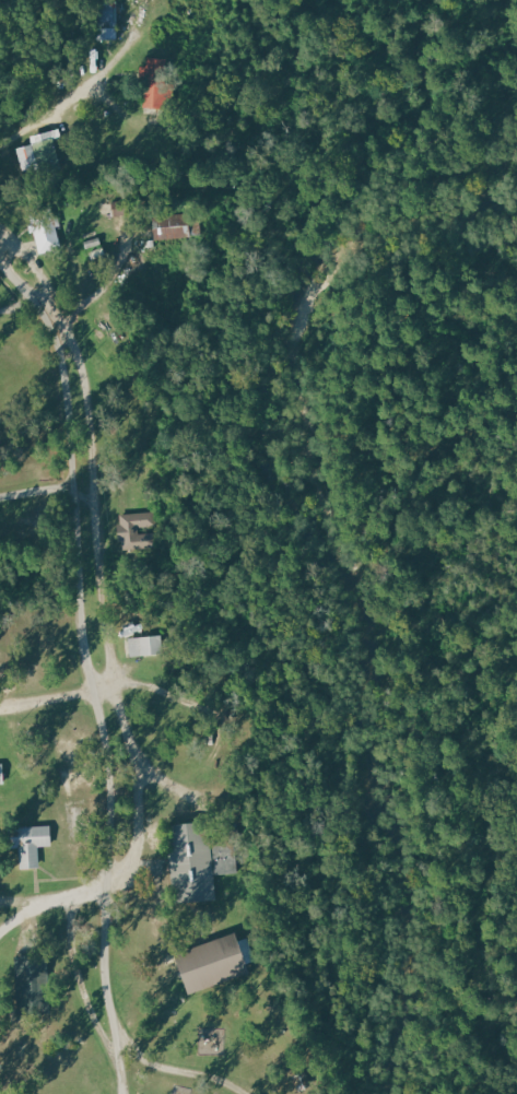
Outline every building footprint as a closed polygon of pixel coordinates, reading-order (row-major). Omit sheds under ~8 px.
[(118,1),(135,2),(135,0),(100,0),(99,40),(117,40),(118,1)] [(165,60),(148,57),(147,68),(164,71),(165,60)] [(141,105),(155,110),(162,89),(147,84),(141,105)] [(30,135),(32,145),(17,148),(20,168),(47,164),(48,173),(62,170),(56,131),(30,135)] [(154,216),(153,239),(188,239),(188,217),(154,216)] [(54,225),(35,228),(38,252),(57,249),(54,225)] [(118,514),(120,552),(155,550),(154,531),(153,531),(153,513),(118,514)] [(158,655),(156,636),(128,639),(130,658),(158,655)] [(217,900),(211,839),(199,840),(197,822),(167,825),(175,904),(217,900)] [(39,867),(38,847),(50,846),(49,826),(4,828),(5,849),(19,848),(20,868),(39,867)] [(216,863),(216,872),(233,873),(234,846),(214,845),(214,857),(225,858),(225,863),(216,863)] [(172,954),(186,994),(251,972),(248,964),(257,961),(249,937),(238,941),(235,933),(172,954)] [(49,1013),(49,999),(37,1000),(36,955),(15,956),(16,1014),(49,1013)]
